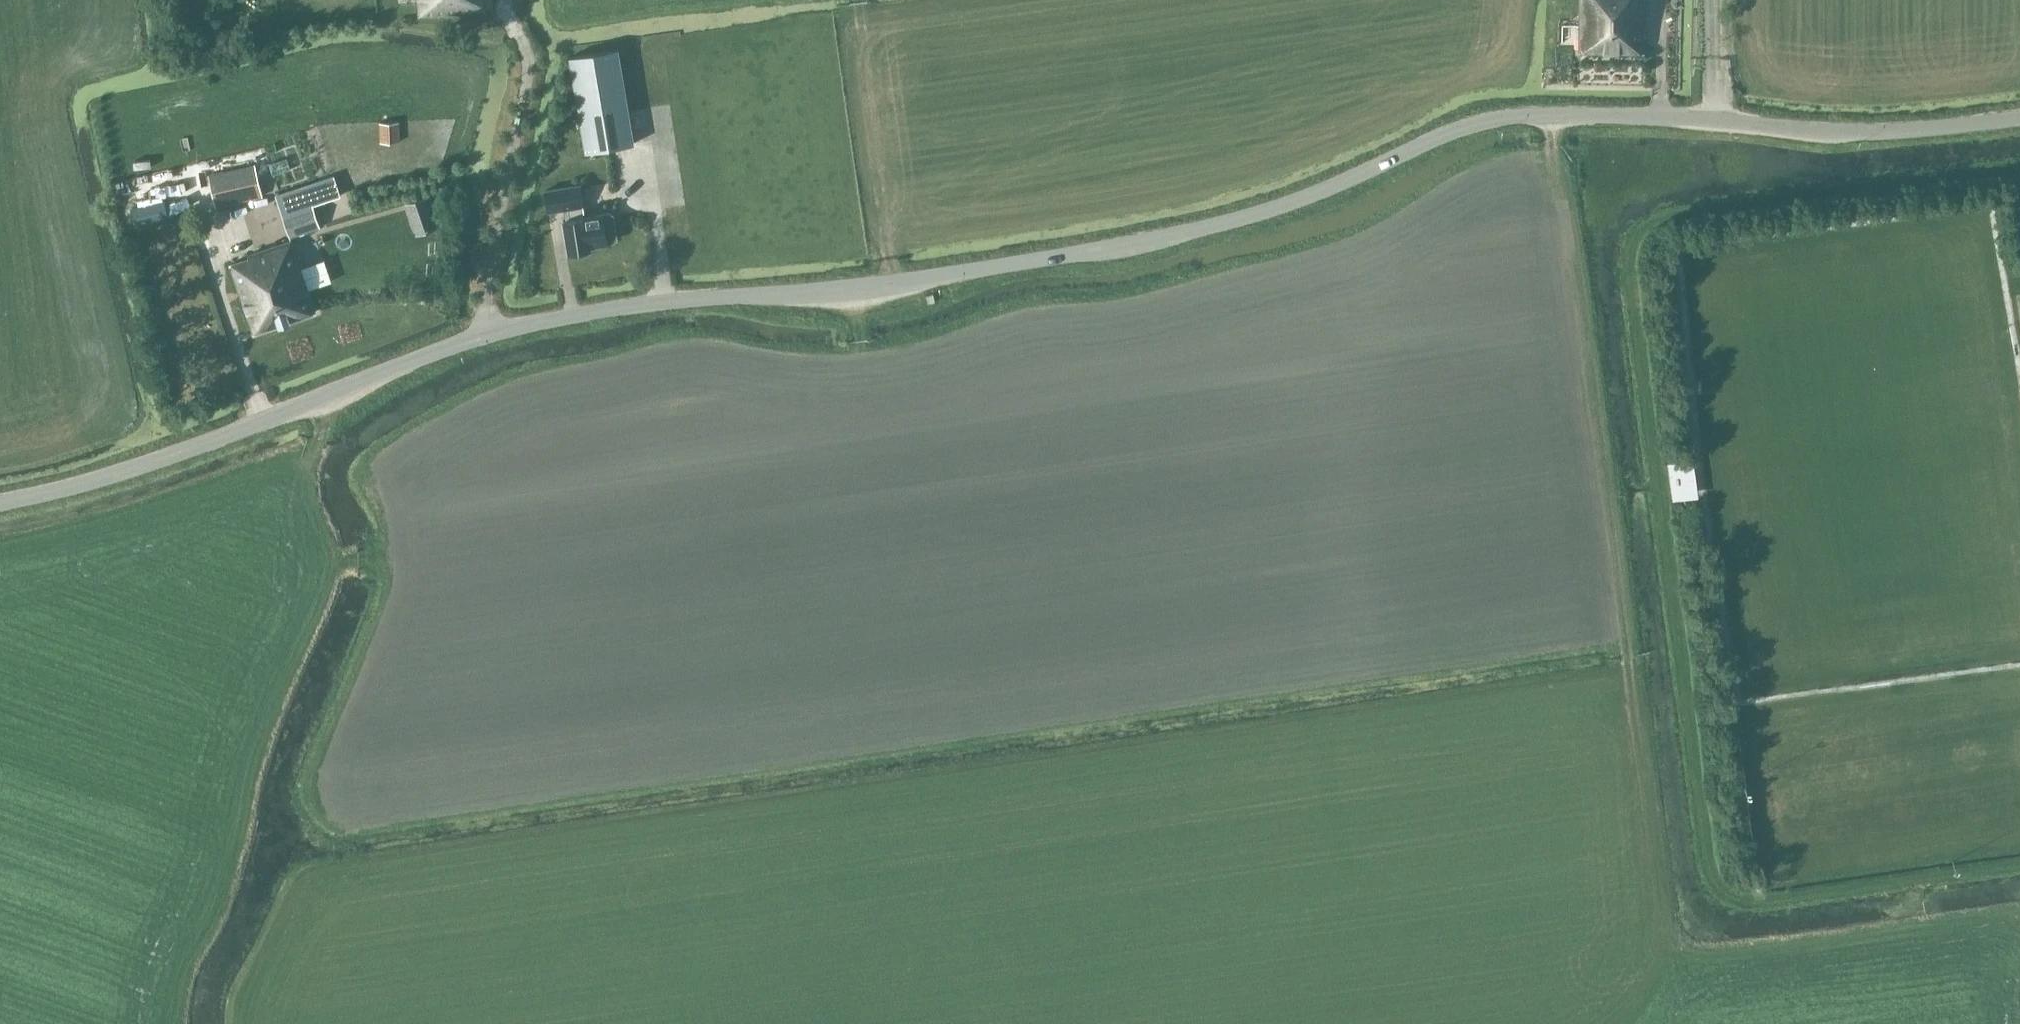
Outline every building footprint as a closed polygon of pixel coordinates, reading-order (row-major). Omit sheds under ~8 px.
[(419,17),(485,11),(485,7),(487,7),(486,0),(417,0),(419,17)] [(1578,53),(1645,54),(1646,0),(1579,0),(1578,53)] [(585,153),(636,144),(620,48),(569,57),(585,153)] [(400,143),(399,123),(379,123),(380,143),(400,143)] [(256,164),(209,175),(216,208),(263,196),(256,164)] [(315,204),(342,196),(335,175),(276,194),(290,238),(322,227),(315,204)] [(612,213),(588,217),(586,207),(584,206),(580,184),(543,191),(547,213),(564,211),(565,218),(562,219),(568,253),(593,249),(592,247),(609,244),(609,243),(616,242),(619,238),(615,216),(612,213)] [(418,232),(439,225),(429,197),(408,204),(418,232)] [(157,203),(132,208),(136,226),(161,221),(157,203)] [(253,334),(318,312),(292,239),(229,261),(253,334)] [(1693,456),(1668,460),(1673,498),(1698,494),(1693,456)]
